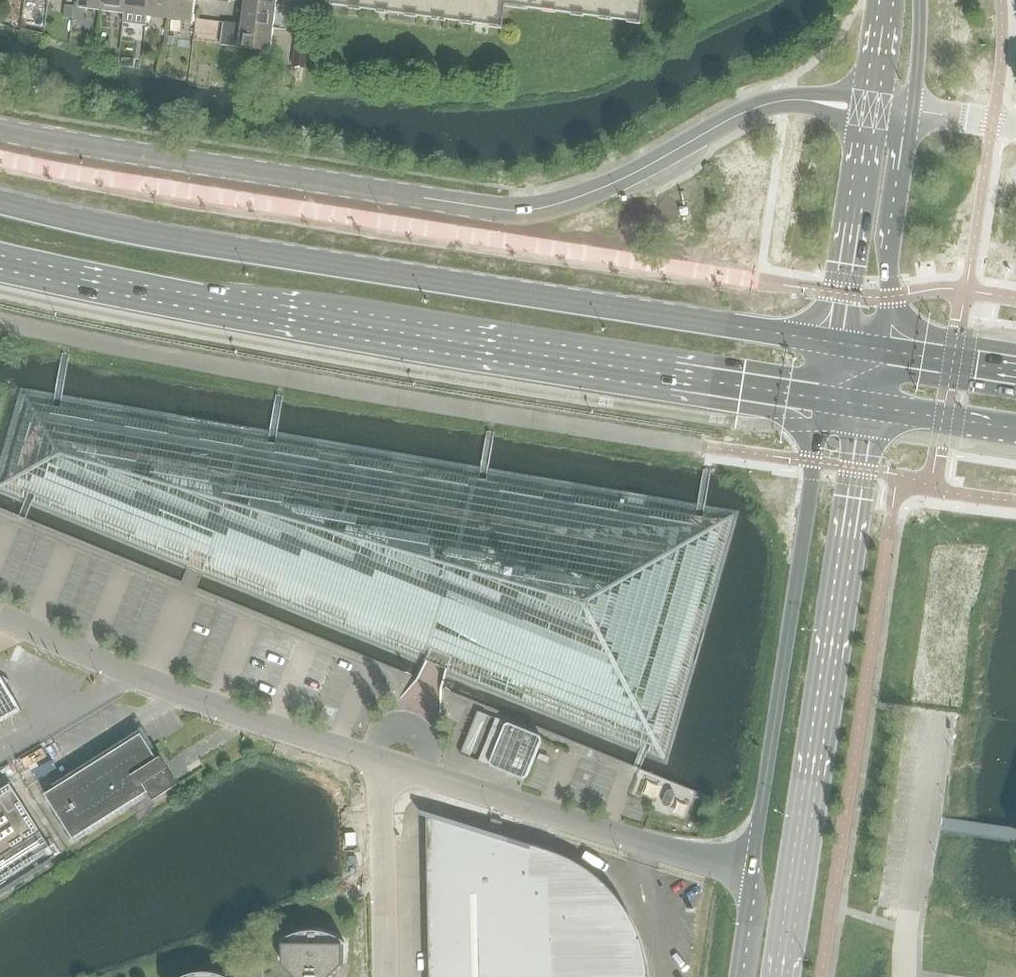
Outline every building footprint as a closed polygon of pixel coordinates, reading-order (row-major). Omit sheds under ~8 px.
[(78,7),(101,10),(103,0),(79,0),(78,7)] [(101,10),(124,13),(126,0),(103,0),(101,10)] [(124,13),(147,16),(149,0),(126,0),(124,13)] [(147,16),(169,19),(172,0),(149,0),(147,16)] [(169,19),(193,21),(195,0),(172,0),(169,19)] [(301,8),(312,10),(313,1),(309,0),(302,0),(301,8)] [(331,5),(332,6),(332,5),(501,27),(501,28),(502,28),(505,5),(516,6),(522,7),(617,19),(639,22),(639,23),(640,23),(643,0),(332,0),(331,5)] [(276,5),(245,1),(242,24),(273,28),(276,5)] [(75,6),(65,5),(63,18),(73,19),(75,6)] [(312,10),(301,8),(299,17),(311,19),(312,10)] [(273,28),(242,24),(239,47),(270,51),(273,28)] [(305,68),(309,38),(297,37),(293,66),(305,68)] [(99,39),(97,53),(107,54),(109,41),(99,39)] [(31,506),(186,569),(187,570),(201,575),(424,666),(425,666),(427,663),(446,671),(445,675),(446,675),(638,753),(645,756),(667,765),(700,647),(739,511),(704,505),(701,505),(697,504),(488,468),(484,467),(481,467),(277,432),(270,431),(62,395),(55,394),(20,388),(0,459),(0,493),(24,503),(31,506)] [(21,709),(6,684),(9,680),(3,676),(2,677),(0,673),(0,722),(21,709)] [(541,741),(541,738),(540,736),(539,736),(510,724),(508,724),(506,724),(505,725),(504,726),(490,761),(490,763),(490,765),(492,766),(509,773),(522,778),(524,779),(526,778),(527,776),(541,741)] [(174,787),(141,734),(45,794),(73,839),(147,792),(152,800),(174,787)] [(0,790),(0,858),(21,845),(30,859),(50,847),(10,784),(0,790)] [(666,793),(662,802),(663,804),(664,806),(667,807),(669,806),(671,804),(674,795),(674,792),(672,791),(670,790),(667,791),(666,793)] [(550,853),(550,851),(423,811),(422,816),(430,818),(433,976),(647,976),(644,959),(639,942),(633,925),(624,910),(617,901),(603,885),(587,872),(569,861),(550,853)] [(295,976),(331,976),(343,965),(343,942),(345,943),(345,942),(341,939),(338,938),(335,936),(330,934),(326,933),(323,932),(318,931),(314,931),(311,931),(305,932),(302,932),(297,934),(292,936),(289,937),(284,940),(281,942),(282,943),(283,942),(283,965),(295,976)]
